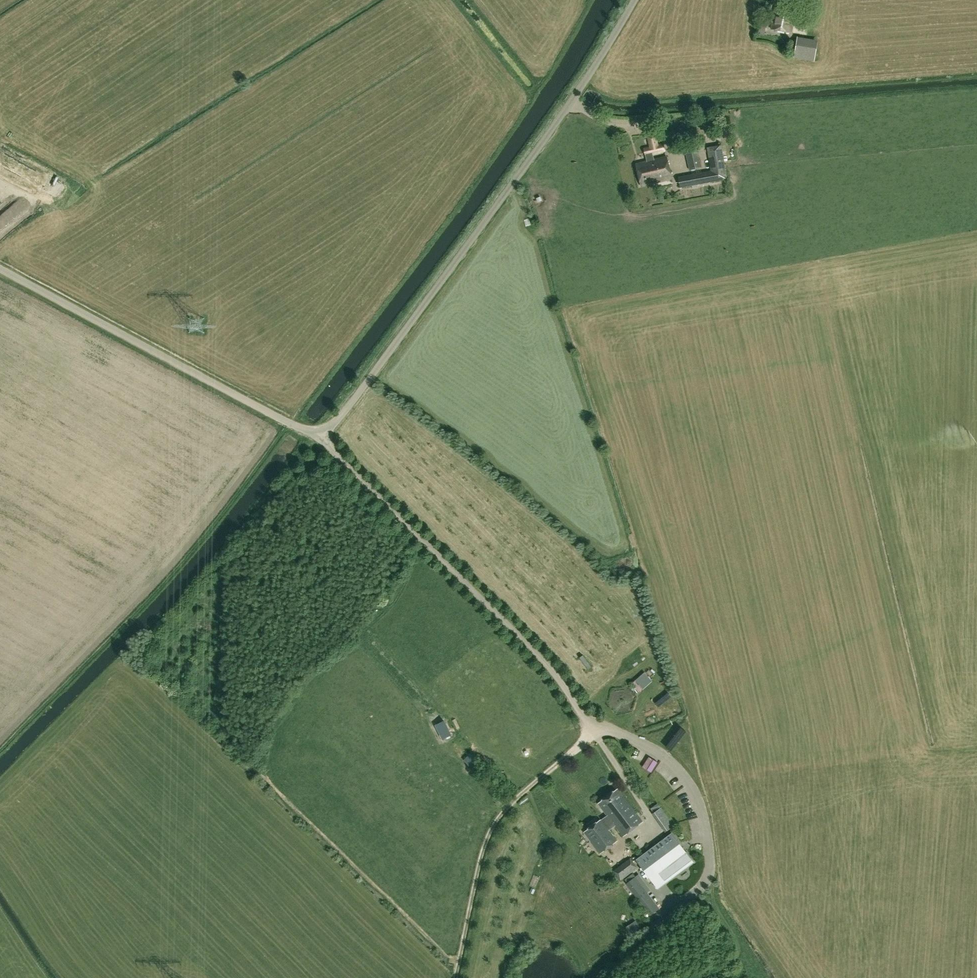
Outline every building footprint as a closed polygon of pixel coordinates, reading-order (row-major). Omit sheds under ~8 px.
[(775,7),(771,28),(791,32),(795,11),(775,7)] [(764,35),(767,19),(761,18),(758,34),(764,35)] [(818,39),(797,36),(793,57),(814,61),(818,39)] [(641,186),(672,178),(667,156),(651,160),(650,157),(654,156),(653,154),(665,151),(663,144),(644,149),(647,161),(636,164),(641,186)] [(709,158),(711,171),(678,177),(680,187),(726,179),(723,156),(722,145),(707,147),(709,158)] [(701,167),(697,151),(686,154),(690,170),(701,167)] [(31,213),(23,203),(0,222),(0,239),(31,213)] [(631,609),(637,602),(626,591),(620,597),(631,609)] [(658,709),(653,711),(659,722),(663,720),(658,709)] [(600,854),(617,841),(607,828),(613,823),(623,837),(643,822),(617,789),(598,804),(607,816),(601,821),(601,820),(584,833),(600,854)] [(694,861),(673,834),(637,861),(657,889),(694,861)] [(614,871),(621,880),(637,868),(630,858),(614,871)] [(659,907),(648,892),(638,900),(650,915),(659,907)]
